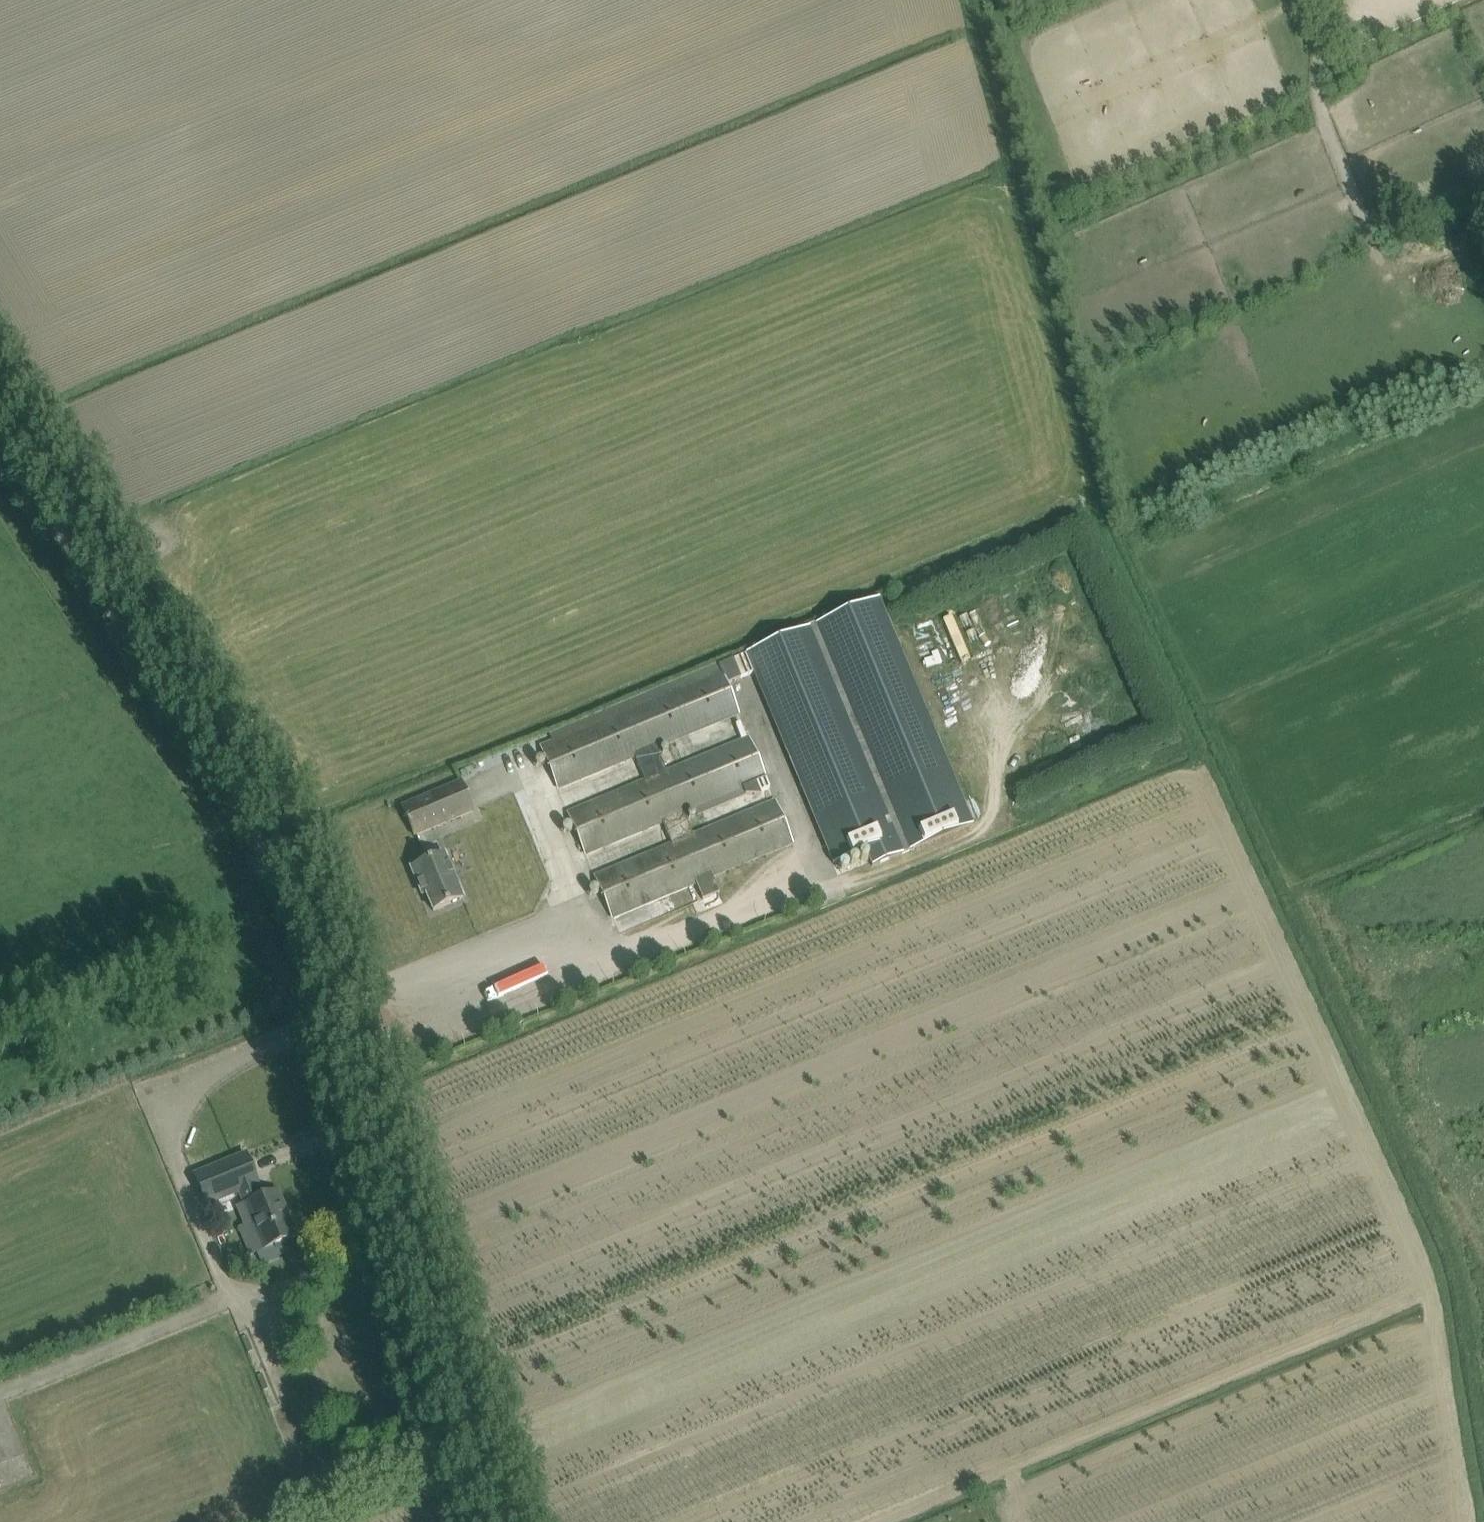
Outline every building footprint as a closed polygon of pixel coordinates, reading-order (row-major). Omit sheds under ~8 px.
[(879,599),(746,654),(834,864),(866,850),(873,866),(972,824),(879,599)] [(553,743),(541,748),(558,788),(635,755),(646,782),(569,814),(585,854),(662,822),(672,845),(595,877),(612,917),(696,882),(703,899),(720,893),(713,875),(792,842),(776,802),(693,836),(684,813),(695,808),(698,814),(746,794),(762,794),(761,791),(770,787),(749,738),(668,773),(657,746),(738,712),(727,684),(741,678),(733,659),(550,735),(553,743)] [(414,836),(473,811),(461,782),(402,806),(414,836)] [(422,883),(427,894),(434,911),(463,899),(445,854),(411,868),(418,885),(422,883)] [(238,1228),(250,1255),(296,1236),(278,1191),(260,1198),(255,1185),(258,1184),(246,1154),(193,1176),(206,1207),(239,1194),(243,1204),(237,1207),(244,1225),(238,1228)]
